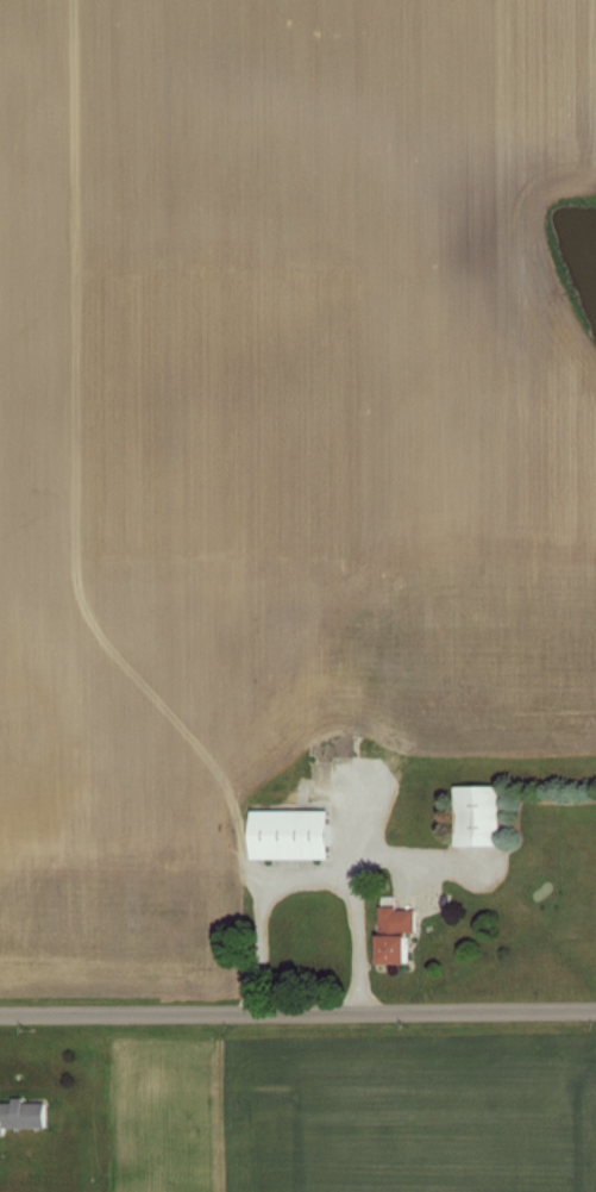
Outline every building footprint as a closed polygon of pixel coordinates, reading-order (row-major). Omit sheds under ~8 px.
[(499,786),(455,786),(455,845),(499,845),(499,786)] [(328,858),(328,810),(251,810),(251,858),(328,858)] [(413,931),(413,907),(379,907),(379,931),(413,931)] [(378,935),(378,964),(406,964),(406,935),(378,935)] [(45,1128),(45,1101),(0,1101),(0,1107),(0,1134),(4,1134),(4,1128),(45,1128)]
